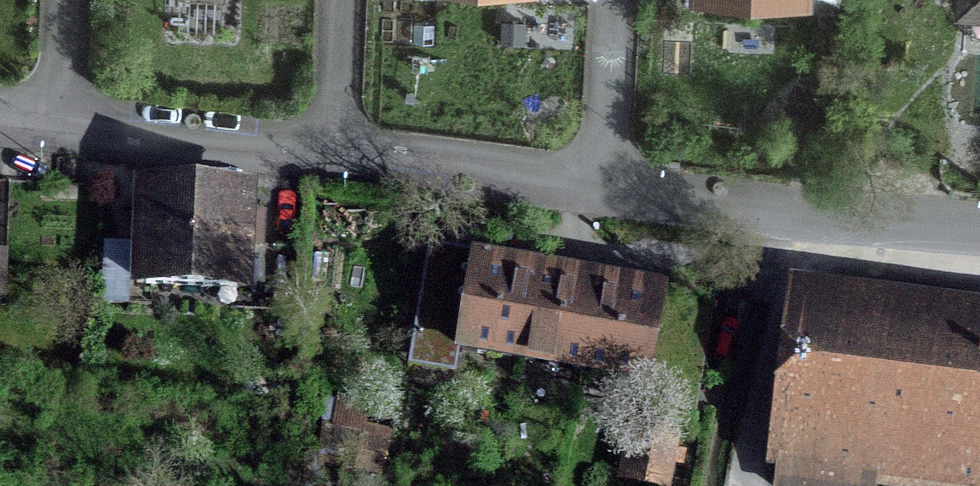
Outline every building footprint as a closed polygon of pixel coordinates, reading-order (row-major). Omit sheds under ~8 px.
[(963,7),(979,8),(979,0),(963,0),(963,7)] [(237,205),(238,194),(147,190),(146,200),(137,200),(133,285),(143,285),(143,287),(233,291),(233,289),(243,289),(245,248),(258,248),(260,218),(246,217),(247,205),(237,205)] [(709,301),(674,295),(644,290),(641,307),(605,301),(583,297),(518,286),(484,280),(487,262),(474,255),(426,247),(409,344),(631,382),(627,407),(689,418),(709,301)] [(793,327),(773,485),(868,485),(869,481),(906,485),(979,485),(979,351),(793,327)] [(657,485),(660,485),(670,437),(631,429),(621,478),(657,485)]
